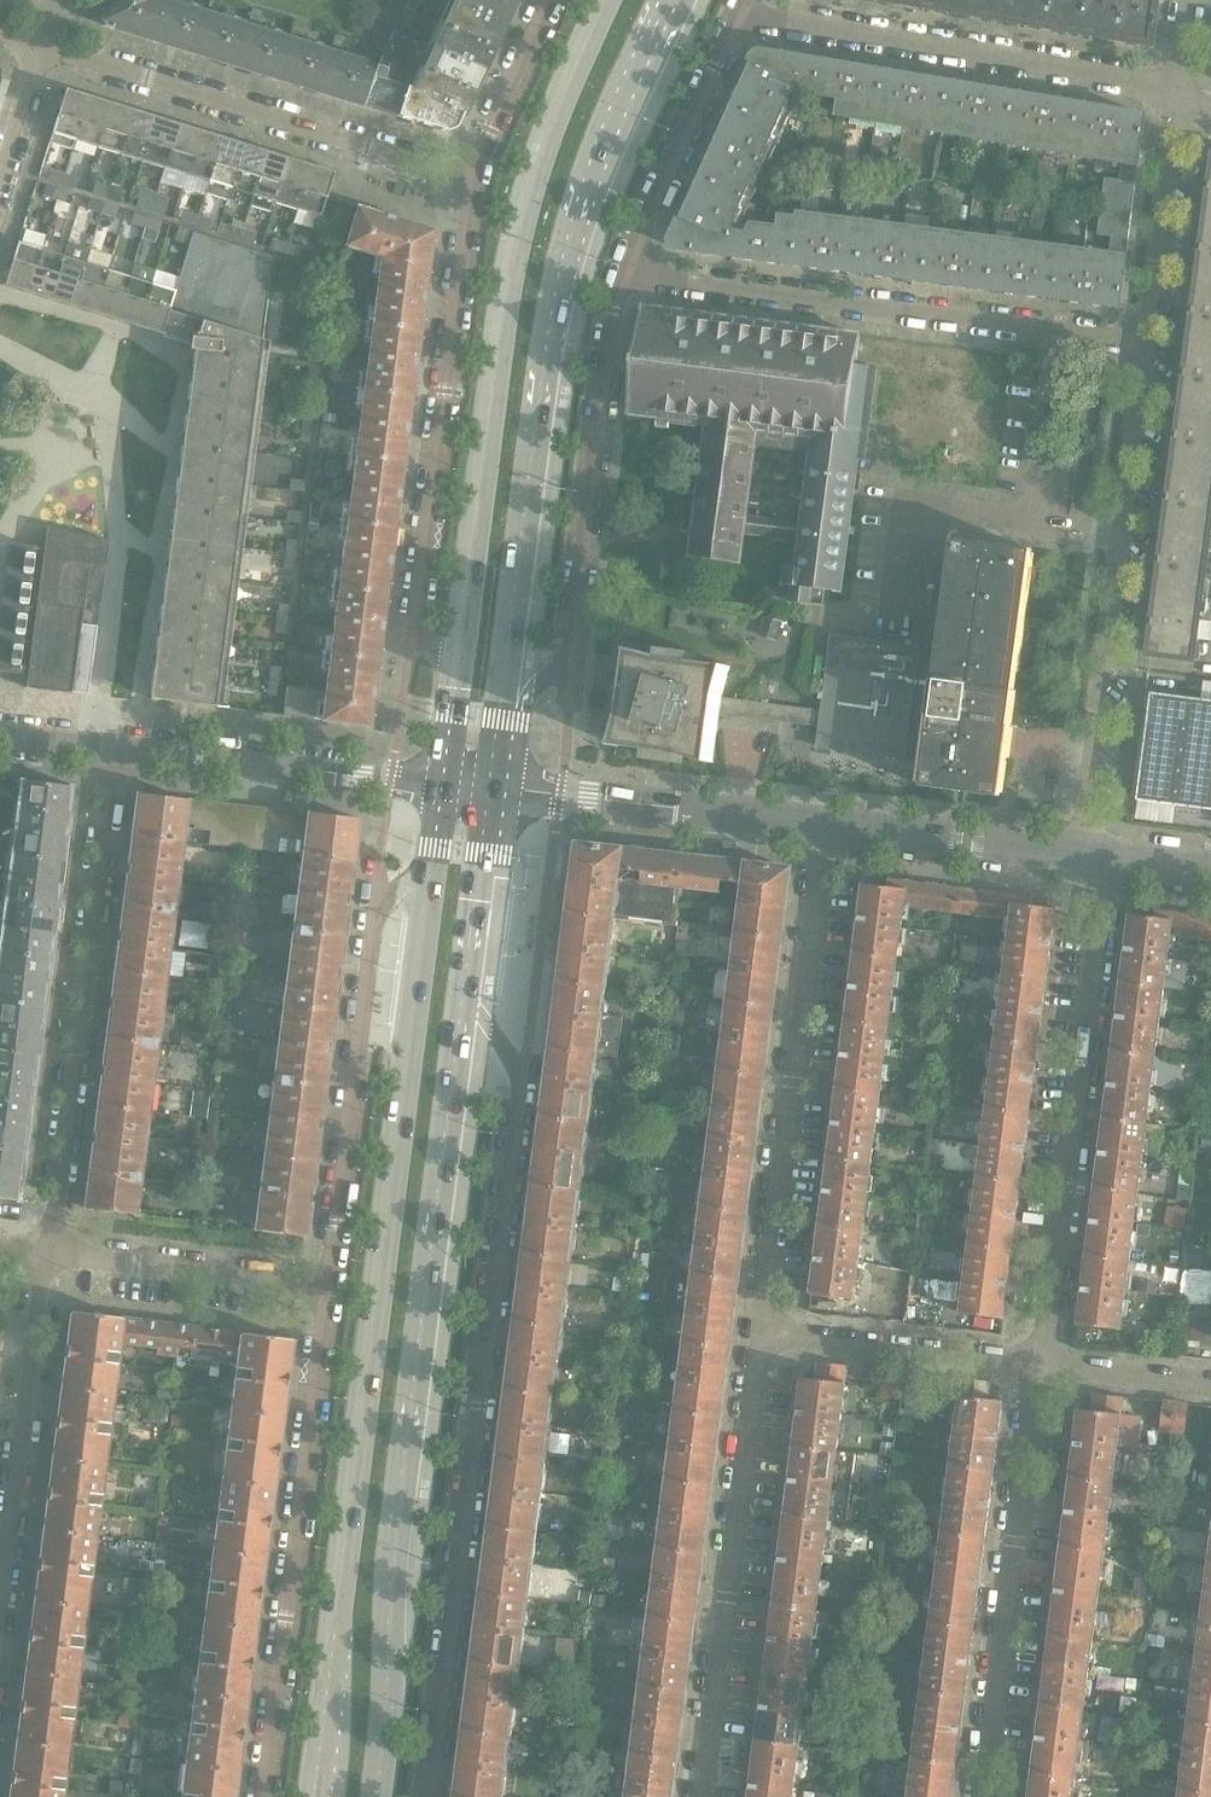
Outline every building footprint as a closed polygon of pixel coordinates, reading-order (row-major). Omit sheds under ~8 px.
[(141,7),(154,0),(135,0),(134,1),(132,0),(109,0),(101,17),(105,26),(132,35),(141,7)] [(167,0),(154,0),(141,7),(132,35),(159,43),(172,2),(167,0)] [(223,0),(210,0),(208,10),(220,12),(223,0)] [(405,10),(410,0),(389,0),(372,34),(376,50),(384,53),(389,43),(395,30),(397,24),(405,10)] [(421,0),(410,0),(405,10),(414,14),(421,0)] [(503,0),(453,0),(453,2),(503,26),(513,5),(503,0)] [(941,0),(875,0),(939,11),(941,0)] [(1014,0),(941,0),(939,11),(1011,23),(1014,0)] [(1088,0),(1014,0),(1011,23),(1083,35),(1088,0)] [(1160,0),(1088,0),(1083,35),(1154,47),(1160,0)] [(213,14),(172,2),(159,43),(200,56),(213,14)] [(503,26),(453,2),(442,23),(493,48),(503,26)] [(260,26),(263,12),(251,9),(248,24),(260,26)] [(416,16),(414,14),(405,10),(397,24),(408,30),(416,16)] [(254,27),(213,14),(200,56),(240,68),(254,27)] [(301,39),(304,25),(293,23),(289,36),(301,39)] [(493,48),(442,23),(432,45),(482,71),(493,48)] [(295,40),(254,27),(240,68),(283,81),(295,40)] [(404,34),(395,30),(389,43),(397,47),(404,34)] [(343,51),(346,37),(335,34),(332,48),(343,51)] [(336,53),(295,40),(283,81),(324,94),(336,53)] [(482,71),(432,45),(421,68),(472,93),(482,71)] [(755,53),(755,54),(748,69),(799,92),(805,58),(762,51),(759,51),(757,52),(756,52),(755,53)] [(377,66),(336,53),(324,94),(365,107),(377,66)] [(853,66),(805,58),(799,92),(842,99),(843,94),(848,95),(853,66)] [(389,70),(377,66),(365,107),(398,117),(404,98),(395,95),(398,84),(386,80),(389,70)] [(886,71),(853,66),(848,95),(843,94),(842,99),(839,115),(878,122),(886,71)] [(472,93),(421,68),(410,90),(463,114),(472,93)] [(748,69),(732,105),(783,128),(799,92),(748,69)] [(918,77),(886,71),(878,122),(904,126),(907,104),(914,105),(918,77)] [(951,82),(918,77),(914,105),(907,104),(904,126),(943,133),(951,82)] [(983,88),(951,82),(943,133),(969,137),(972,115),(979,116),(983,88)] [(463,114),(410,90),(398,84),(395,95),(404,98),(398,117),(447,132),(456,129),(463,114)] [(1016,93),(983,88),(979,116),(972,115),(969,137),(1008,144),(1016,93)] [(89,97),(74,93),(66,90),(49,143),(72,150),(75,141),(89,97)] [(1049,99),(1016,93),(1008,144),(1033,148),(1037,125),(1045,126),(1049,99)] [(110,104),(89,97),(75,141),(97,148),(110,104)] [(1081,104),(1049,99),(1045,126),(1037,125),(1033,148),(1073,154),(1081,104)] [(133,111),(110,104),(97,148),(119,154),(133,111)] [(1112,109),(1081,104),(1073,154),(1097,158),(1101,135),(1108,136),(1112,109)] [(732,105),(718,134),(715,141),(767,163),(783,128),(732,105)] [(1145,115),(1112,109),(1108,136),(1101,135),(1097,158),(1122,163),(1139,165),(1145,115)] [(155,118),(133,111),(119,154),(142,161),(155,118)] [(178,125),(155,118),(142,161),(164,168),(178,125)] [(200,132),(178,125),(164,168),(186,175),(200,132)] [(222,139),(200,132),(186,175),(209,182),(222,139)] [(222,139),(209,182),(205,194),(228,201),(231,189),(245,145),(222,139)] [(715,141),(700,175),(751,199),(767,163),(715,141)] [(253,196),(267,152),(245,145),(231,189),(253,196)] [(273,213),(276,203),(289,159),(267,152),(253,196),(250,206),(273,213)] [(311,166),(289,159),(276,203),(297,210),(311,166)] [(1106,178),(1101,208),(1133,212),(1139,165),(1122,163),(1120,180),(1106,178)] [(334,173),(311,166),(297,210),(321,217),(333,176),(334,173)] [(65,175),(51,171),(48,180),(62,184),(65,175)] [(79,179),(65,175),(62,184),(76,189),(79,179)] [(700,175),(681,216),(710,229),(739,233),(740,223),(751,199),(700,175)] [(109,189),(95,184),(92,194),(106,198),(109,189)] [(60,191),(46,187),(43,196),(57,200),(60,191)] [(123,193),(109,189),(106,198),(120,203),(123,193)] [(74,195),(60,191),(57,200),(71,205),(74,195)] [(164,216),(167,207),(169,199),(156,194),(153,202),(150,212),(164,216)] [(150,212),(153,202),(139,198),(136,208),(150,212)] [(104,205),(90,200),(87,210),(101,214),(104,205)] [(118,209),(104,205),(101,214),(115,218),(118,209)] [(381,258),(380,260),(429,266),(433,231),(357,208),(345,247),(381,258)] [(1133,212),(1101,208),(1098,233),(1112,235),(1110,254),(1127,256),(1133,212)] [(198,216),(184,212),(181,222),(195,226),(198,216)] [(148,218),(134,214),(131,224),(145,228),(148,218)] [(800,214),(799,219),(793,264),(825,268),(829,241),(833,242),(836,218),(800,214)] [(212,221),(198,216),(195,226),(209,230),(212,221)] [(760,260),(765,227),(752,226),(748,235),(739,233),(710,229),(681,216),(670,239),(670,241),(670,242),(670,243),(671,244),(671,245),(672,246),(673,248),(675,249),(760,260)] [(779,229),(765,227),(760,260),(793,264),(799,219),(781,217),(779,229)] [(162,223),(148,218),(145,228),(159,232),(162,223)] [(865,222),(836,218),(833,242),(829,241),(825,268),(859,273),(865,222)] [(903,227),(865,222),(859,273),(891,277),(895,250),(899,250),(903,227)] [(242,230),(228,226),(226,235),(239,240),(242,230)] [(931,231),(903,227),(899,250),(895,250),(891,277),(924,281),(931,231)] [(189,231),(179,228),(175,241),(185,244),(189,231)] [(22,244),(18,243),(6,283),(5,286),(28,293),(41,250),(45,236),(26,230),(22,244)] [(256,235),(242,230),(239,240),(253,244),(256,235)] [(968,235),(931,231),(924,281),(957,285),(960,257),(965,258),(968,235)] [(215,708),(248,454),(273,257),(193,232),(179,278),(176,287),(161,335),(173,339),(173,337),(190,342),(189,350),(194,351),(192,369),(197,370),(196,380),(190,380),(188,401),(193,402),(192,412),(186,411),(184,433),(189,433),(188,444),(182,443),(180,464),(185,465),(184,475),(178,474),(176,496),(181,497),(180,507),(174,506),(171,527),(177,528),(176,538),(170,538),(167,560),(173,561),(172,571),(166,570),(163,591),(169,592),(168,602),(162,602),(159,623),(165,624),(164,634),(158,633),(155,655),(161,655),(160,665),(154,665),(149,699),(215,708)] [(997,239),(968,235),(965,258),(960,257),(957,285),(990,290),(997,239)] [(1033,244),(997,239),(990,290),(1021,294),(1025,266),(1029,267),(1033,244)] [(270,249),(284,253),(287,244),(273,240),(270,249)] [(72,307),(86,264),(90,250),(68,243),(64,257),(50,300),(72,307)] [(301,248),(287,244),(284,253),(298,258),(301,248)] [(1062,247),(1033,244),(1029,267),(1025,266),(1021,294),(1055,298),(1062,247)] [(1084,250),(1062,247),(1055,298),(1086,302),(1090,275),(1081,274),(1084,250)] [(41,250),(28,293),(50,300),(64,257),(41,250)] [(90,250),(86,264),(72,307),(94,314),(108,271),(112,257),(90,250)] [(1127,256),(1110,254),(1084,250),(1081,274),(1090,275),(1086,302),(1120,307),(1127,256)] [(429,266),(380,260),(372,326),(420,332),(429,266)] [(134,264),(130,278),(116,321),(138,328),(156,271),(134,264)] [(108,271),(94,314),(116,321),(130,278),(108,271)] [(161,335),(176,287),(179,278),(156,271),(138,328),(161,335)] [(1198,281),(1190,344),(1210,346),(1210,283),(1198,281)] [(860,336),(754,322),(642,308),(628,413),(709,424),(696,522),(685,520),(682,544),(693,545),(692,556),(740,563),(744,533),(801,540),(803,525),(749,517),(758,445),(813,451),(858,457),(865,458),(878,358),(858,356),(860,336)] [(420,332),(372,326),(364,392),(412,398),(420,332)] [(1181,406),(1210,410),(1210,346),(1190,344),(1181,406)] [(312,350),(310,364),(320,366),(322,351),(312,350)] [(320,366),(310,364),(308,379),(318,380),(320,366)] [(412,398),(364,392),(355,457),(404,463),(412,398)] [(1173,468),(1210,473),(1210,410),(1181,406),(1173,468)] [(304,413),(302,428),(312,429),(313,414),(304,413)] [(312,429),(302,428),(300,442),(310,443),(312,429)] [(858,457),(813,451),(803,525),(801,540),(798,566),(789,565),(786,584),(795,585),(793,602),(809,604),(811,587),(841,591),(848,535),(855,535),(856,528),(849,527),(858,457)] [(404,463),(355,457),(347,523),(395,529),(404,463)] [(1165,530),(1210,536),(1210,531),(1210,473),(1173,468),(1165,530)] [(78,485),(113,487),(114,476),(78,474),(78,485)] [(304,492),(305,481),(292,479),(290,490),(304,492)] [(299,524),(301,513),(288,511),(286,522),(299,524)] [(395,529),(347,523),(339,587),(387,593),(395,529)] [(81,625),(84,603),(100,605),(109,541),(47,528),(26,688),(89,696),(96,626),(81,625)] [(1210,536),(1165,530),(1157,593),(1202,599),(1210,536)] [(287,540),(286,555),(295,556),(297,542),(287,540)] [(829,655),(822,710),(722,698),(720,714),(820,727),(818,747),(904,758),(904,759),(906,760),(907,747),(928,750),(924,785),(997,795),(1002,761),(1007,762),(1011,724),(1007,724),(1030,550),(956,540),(941,656),(920,653),(921,648),(846,638),(843,657),(829,655)] [(9,544),(0,609),(0,671),(18,674),(35,548),(9,544)] [(295,556),(286,555),(284,569),(294,570),(295,556)] [(387,593),(339,587),(330,653),(379,659),(387,593)] [(1149,654),(1151,654),(1194,660),(1202,599),(1157,593),(1149,654)] [(279,604),(277,618),(287,619),(289,605),(279,604)] [(287,619),(277,618),(276,633),(285,634),(287,619)] [(731,667),(666,659),(635,650),(632,675),(632,674),(629,674),(630,678),(630,682),(630,684),(630,686),(630,690),(629,694),(638,696),(637,701),(628,700),(626,716),(618,746),(684,755),(714,763),(720,714),(722,698),(731,667)] [(330,653),(326,690),(321,721),(370,727),(379,659),(330,653)] [(271,667),(269,681),(279,683),(281,668),(271,667)] [(279,683),(269,681),(268,696),(277,697),(279,683)] [(283,716),(297,718),(300,689),(287,687),(283,716)] [(313,690),(300,689),(297,718),(309,720),(313,690)] [(324,691),(313,690),(309,720),(321,721),(326,690),(324,690),(324,691)] [(1152,694),(1138,800),(1210,810),(1210,701),(1152,694)] [(18,780),(15,806),(72,813),(76,788),(18,780)] [(138,793),(132,836),(183,842),(185,824),(188,801),(188,800),(138,793)] [(188,801),(185,824),(194,825),(194,829),(211,831),(214,804),(188,801)] [(72,813),(15,806),(12,829),(69,836),(72,813)] [(308,813),(282,811),(279,838),(296,840),(296,836),(305,837),(308,813)] [(308,813),(305,837),(303,855),(353,861),(358,819),(308,813)] [(69,836),(12,829),(9,853),(66,860),(69,836)] [(183,842),(132,836),(124,903),(174,909),(183,842)] [(612,919),(621,849),(581,845),(578,847),(571,908),(570,913),(612,919)] [(746,883),(749,864),(621,849),(612,919),(676,927),(681,888),(719,892),(721,880),(746,883)] [(66,860),(9,853),(6,878),(63,885),(66,860)] [(353,861),(303,855),(293,928),(344,935),(353,861)] [(789,868),(749,864),(746,883),(740,936),(782,941),(791,871),(789,868)] [(63,885),(6,878),(3,902),(60,909),(63,885)] [(889,881),(888,887),(906,890),(904,911),(958,918),(962,890),(889,881)] [(865,883),(855,959),(897,965),(904,911),(906,890),(888,887),(866,884),(865,883)] [(1035,899),(962,890),(958,918),(1012,925),(1014,904),(1033,906),(1034,900),(1035,900),(1035,899)] [(3,902),(0,922),(0,927),(57,934),(60,909),(3,902)] [(174,909),(124,903),(115,971),(165,978),(174,909)] [(1014,904),(1012,925),(1005,979),(1047,984),(1056,908),(1055,908),(1055,909),(1033,906),(1014,904)] [(1154,918),(1173,920),(1170,939),(1210,944),(1210,917),(1154,910),(1154,911),(1155,911),(1154,918)] [(604,986),(612,919),(570,913),(561,981),(604,986)] [(1131,914),(1126,948),(1122,983),(1162,988),(1168,938),(1170,939),(1173,920),(1154,918),(1132,915),(1132,914),(1131,914)] [(0,927),(0,952),(54,958),(57,934),(0,927)] [(344,935),(293,928),(284,1005),(334,1012),(344,935)] [(782,941),(740,936),(731,1004),(773,1009),(782,941)] [(0,952),(0,976),(51,982),(54,958),(0,952)] [(897,965),(855,959),(846,1027),(888,1032),(897,965)] [(165,978),(115,971),(107,1037),(157,1044),(165,978)] [(673,973),(670,991),(687,993),(689,975),(673,973)] [(0,976),(0,1000),(48,1006),(51,982),(0,976)] [(1047,984),(1005,979),(996,1046),(1038,1052),(1047,984)] [(623,1017),(600,1014),(604,986),(561,981),(553,1048),(595,1053),(619,1056),(623,1017)] [(1162,988),(1122,983),(1113,1051),(1154,1057),(1162,988)] [(671,996),(669,1010),(681,1011),(683,997),(671,996)] [(0,1000),(0,1025),(45,1031),(48,1006),(0,1000)] [(773,1009),(731,1004),(723,1071),(765,1076),(773,1009)] [(334,1012),(284,1005),(274,1080),(324,1087),(334,1012)] [(0,1025),(0,1050),(41,1055),(45,1031),(0,1025)] [(888,1032),(846,1027),(838,1094),(879,1099),(888,1032)] [(667,1031),(665,1048),(676,1050),(679,1033),(667,1031)] [(182,1035),(181,1047),(197,1049),(199,1037),(182,1035)] [(157,1044),(107,1037),(98,1105),(148,1111),(157,1044)] [(1038,1052),(996,1046),(988,1113),(1029,1118),(1038,1052)] [(586,1121),(595,1053),(553,1048),(544,1115),(586,1121)] [(0,1050),(0,1075),(38,1080),(41,1055),(0,1050)] [(1154,1057),(1113,1051),(1104,1123),(1145,1129),(1154,1057)] [(1159,1063),(1157,1085),(1177,1087),(1178,1064),(1159,1063)] [(765,1076),(723,1071),(714,1138),(756,1144),(765,1076)] [(0,1075),(0,1099),(35,1104),(38,1080),(0,1075)] [(324,1087),(274,1080),(264,1155),(315,1161),(324,1087)] [(193,1091),(191,1107),(209,1109),(211,1094),(193,1091)] [(879,1099),(838,1094),(829,1161),(871,1167),(879,1099)] [(0,1099),(0,1124),(32,1128),(35,1104),(0,1099)] [(148,1111),(98,1105),(89,1173),(140,1179),(148,1111)] [(208,1119),(207,1125),(221,1127),(222,1112),(209,1110),(208,1119)] [(1029,1118),(988,1113),(979,1181),(1021,1186),(1029,1118)] [(586,1121),(544,1115),(536,1182),(578,1187),(586,1121)] [(1145,1129),(1104,1123),(1096,1191),(1137,1196),(1145,1129)] [(0,1124),(0,1148),(29,1152),(32,1128),(0,1124)] [(756,1144),(714,1138),(706,1206),(747,1211),(756,1144)] [(0,1148),(0,1173),(26,1176),(29,1152),(0,1148)] [(315,1161),(264,1155),(260,1193),(310,1199),(315,1161)] [(871,1167),(829,1161),(821,1229),(862,1234),(871,1167)] [(0,1173),(0,1199),(23,1202),(26,1176),(0,1173)] [(140,1179),(89,1173),(85,1208),(135,1214),(140,1179)] [(1021,1186),(979,1181),(971,1247),(1012,1253),(1021,1186)] [(578,1187),(536,1182),(527,1249),(569,1255),(578,1187)] [(1178,1184),(1176,1201),(1190,1203),(1192,1186),(1178,1184)] [(305,1236),(310,1199),(260,1193),(244,1191),(241,1222),(256,1224),(255,1230),(305,1236)] [(1137,1196),(1096,1191),(1087,1256),(1129,1262),(1137,1196)] [(747,1211),(706,1206),(697,1272),(739,1277),(747,1211)] [(1166,1207),(1163,1227),(1184,1230),(1187,1210),(1166,1207)] [(862,1234),(821,1229),(812,1295),(813,1295),(813,1294),(854,1299),(862,1234)] [(1012,1253),(971,1247),(962,1313),(1003,1318),(1003,1320),(1004,1320),(1012,1253)] [(1190,1248),(1188,1264),(1202,1266),(1204,1250),(1190,1248)] [(569,1255),(527,1249),(519,1316),(561,1322),(569,1255)] [(1170,1251),(1169,1264),(1178,1265),(1179,1252),(1170,1251)] [(1129,1262),(1087,1256),(1078,1325),(1079,1325),(1080,1324),(1120,1329),(1120,1330),(1121,1330),(1129,1262)] [(739,1277),(697,1272),(689,1339),(730,1345),(739,1277)] [(615,1278),(613,1291),(625,1293),(627,1280),(615,1278)] [(1137,1283),(1136,1293),(1155,1296),(1157,1285),(1137,1283)] [(1184,1309),(1181,1339),(1202,1342),(1206,1312),(1184,1309)] [(123,1318),(72,1312),(62,1388),(113,1394),(120,1343),(123,1318)] [(561,1322),(519,1316),(510,1383),(553,1388),(561,1322)] [(238,1364),(242,1333),(123,1318),(120,1343),(158,1348),(157,1355),(238,1364)] [(287,1381),(292,1345),(293,1339),(242,1333),(238,1364),(237,1374),(287,1381)] [(730,1345),(689,1339),(680,1406),(722,1411),(730,1345)] [(818,1363),(816,1379),(846,1383),(848,1366),(818,1363)] [(283,1416),(287,1381),(237,1374),(232,1409),(283,1416)] [(846,1383),(816,1379),(805,1378),(805,1377),(804,1377),(795,1448),(837,1454),(846,1383)] [(963,1379),(961,1395),(989,1400),(992,1382),(963,1379)] [(553,1388),(510,1383),(502,1450),(544,1456),(553,1388)] [(113,1394),(62,1388),(53,1458),(104,1465),(113,1394)] [(1093,1394),(1091,1410),(1122,1414),(1124,1398),(1093,1394)] [(989,1400),(961,1395),(952,1465),(994,1470),(1003,1400),(1002,1400),(1002,1401),(989,1400)] [(1188,1405),(1165,1402),(1162,1431),(1185,1434),(1188,1405)] [(722,1411),(680,1406),(672,1473),(713,1478),(722,1411)] [(1122,1414),(1091,1410),(1081,1409),(1081,1408),(1080,1408),(1071,1478),(1113,1484),(1122,1414)] [(283,1416),(232,1409),(223,1481),(274,1487),(283,1416)] [(885,1425),(883,1435),(894,1437),(895,1437),(897,1425),(895,1425),(885,1423),(885,1425)] [(882,1442),(881,1454),(892,1455),(893,1456),(894,1444),(893,1444),(882,1442)] [(837,1454),(795,1448),(786,1515),(829,1520),(837,1454)] [(544,1456),(502,1450),(493,1518),(535,1523),(544,1456)] [(104,1465),(53,1458),(44,1530),(95,1537),(104,1465)] [(994,1470),(952,1465),(944,1532),(986,1538),(994,1470)] [(713,1478),(672,1473),(663,1541),(705,1546),(713,1478)] [(1113,1484),(1071,1478),(1062,1545),(1105,1550),(1113,1484)] [(274,1487),(223,1481),(214,1552),(265,1558),(274,1487)] [(147,1490),(145,1507),(156,1509),(158,1492),(147,1490)] [(829,1520),(786,1515),(775,1601),(818,1606),(829,1520)] [(535,1523),(493,1518),(485,1585),(527,1590),(535,1523)] [(95,1537),(44,1530),(35,1600),(86,1606),(95,1537)] [(986,1538),(944,1532),(933,1618),(975,1623),(986,1538)] [(705,1546),(663,1541),(655,1607),(696,1613),(705,1546)] [(1105,1550),(1062,1545),(1051,1632),(1094,1637),(1105,1550)] [(265,1558),(214,1552),(205,1623),(256,1629),(265,1558)] [(1210,1558),(1199,1649),(1210,1651),(1210,1559),(1210,1558)] [(140,1559),(139,1568),(150,1569),(151,1561),(140,1559)] [(1135,1574),(1148,1576),(1150,1560),(1137,1559),(1135,1574)] [(152,1562),(152,1570),(163,1571),(163,1562),(152,1562)] [(527,1590),(485,1585),(476,1651),(518,1656),(527,1590)] [(130,1599),(128,1612),(142,1614),(144,1601),(130,1599)] [(86,1606),(35,1600),(26,1671),(77,1678),(86,1606)] [(818,1606),(775,1601),(766,1673),(809,1678),(818,1606)] [(148,1602),(146,1615),(160,1617),(161,1603),(148,1602)] [(696,1613),(655,1607),(646,1674),(688,1679),(696,1613)] [(975,1623),(933,1618),(923,1693),(965,1698),(975,1623)] [(256,1629),(205,1623),(196,1693),(247,1699),(256,1629)] [(1094,1637),(1051,1632),(1042,1704),(1084,1709),(1094,1637)] [(563,1640),(560,1666),(574,1668),(577,1641),(563,1640)] [(1199,1649),(1189,1722),(1210,1725),(1210,1651),(1199,1649)] [(518,1656),(476,1651),(468,1718),(510,1723),(518,1656)] [(77,1678),(26,1671),(17,1742),(68,1749),(77,1678)] [(123,1672),(121,1683),(135,1685),(137,1674),(123,1672)] [(809,1678),(766,1673),(757,1744),(800,1749),(809,1678)] [(688,1679),(646,1674),(638,1741),(679,1747),(688,1679)] [(247,1699),(196,1693),(187,1764),(238,1770),(247,1699)] [(965,1698),(923,1693),(914,1765),(956,1770),(958,1756),(958,1753),(961,1734),(965,1698)] [(1075,1781),(1084,1709),(1042,1704),(1033,1776),(1075,1781)] [(510,1723),(468,1718),(459,1785),(501,1791),(510,1723)] [(1189,1722),(1180,1793),(1208,1796),(1210,1796),(1210,1725),(1189,1722)] [(638,1741),(631,1796),(673,1796),(679,1747),(638,1741)] [(17,1742),(10,1796),(62,1796),(68,1749),(17,1742)] [(757,1744),(750,1796),(793,1796),(800,1749),(757,1744)] [(187,1764),(183,1796),(234,1796),(238,1770),(187,1764)] [(914,1765),(910,1796),(953,1796),(956,1770),(914,1765)] [(1033,1776),(1030,1796),(1073,1796),(1075,1781),(1033,1776)] [(860,1783),(859,1796),(871,1796),(872,1784),(860,1783)] [(459,1785),(458,1796),(500,1796),(501,1791),(459,1785)]
